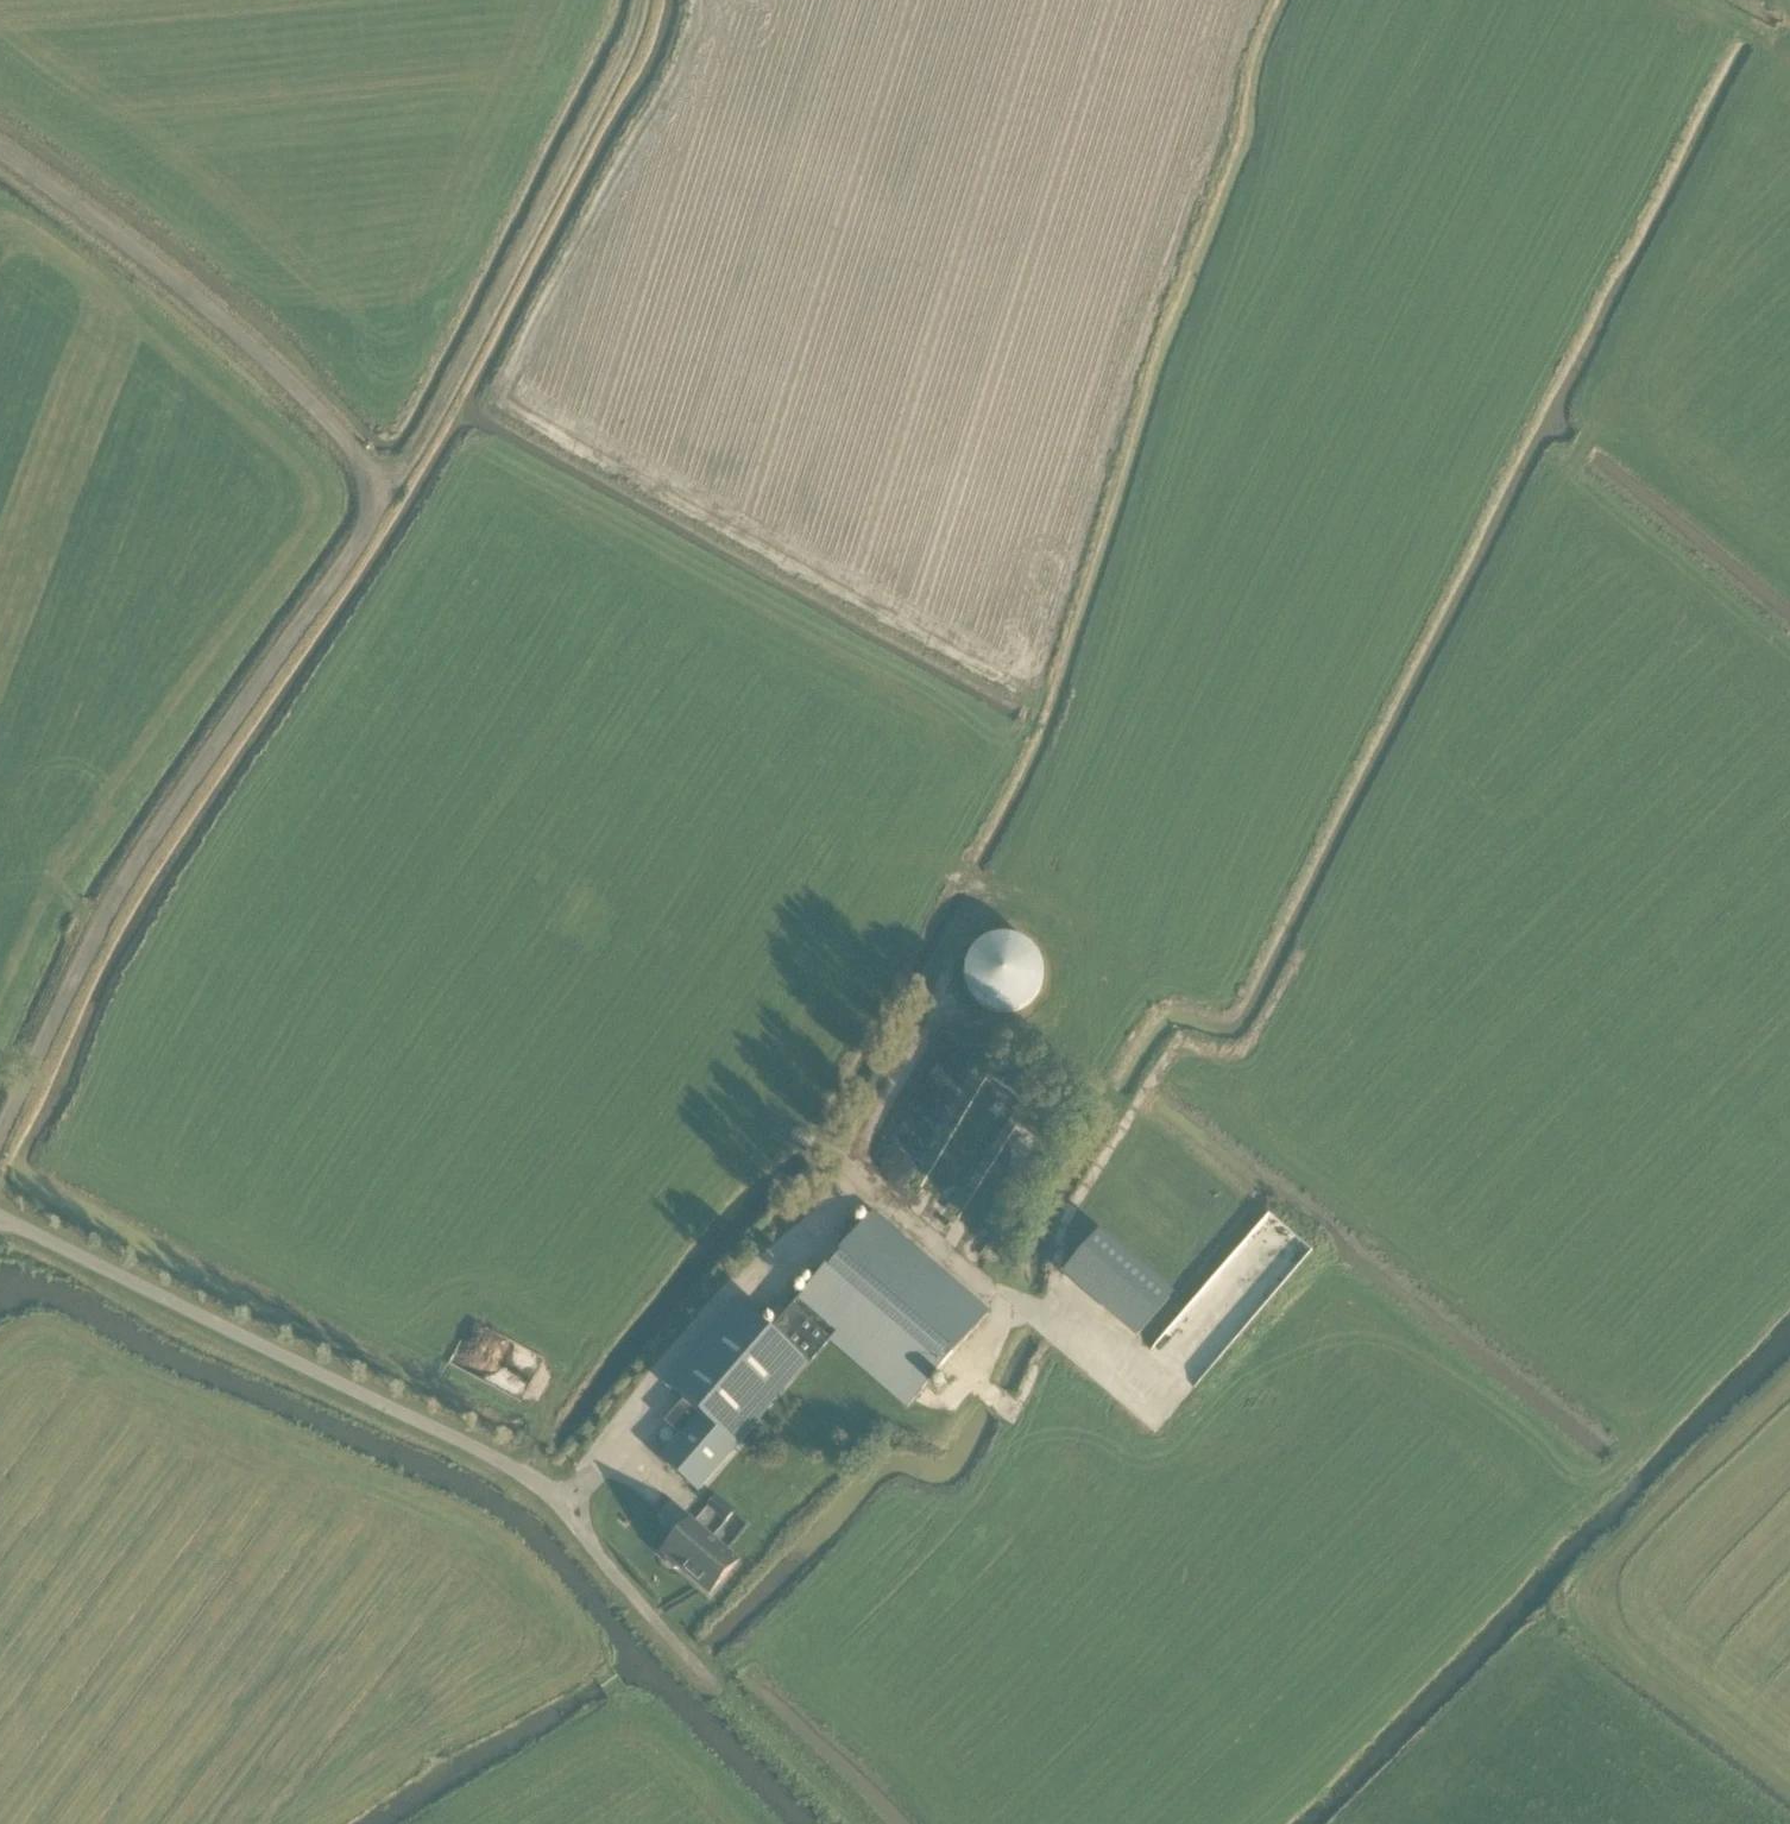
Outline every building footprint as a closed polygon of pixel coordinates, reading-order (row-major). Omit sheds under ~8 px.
[(1008,1015),(1014,1014),(1016,1013),(1022,1011),(1028,1007),(1033,1003),(1037,998),(1041,992),(1043,985),(1044,979),(1044,973),(1043,967),(1041,961),(1038,955),(1034,950),(1029,946),(1024,942),(1019,939),(1013,938),(1007,937),(1000,937),(994,938),(988,939),(983,942),(978,946),(973,950),(969,956),(967,961),(965,967),(964,973),(964,980),(965,986),(967,992),(970,997),(974,1002),(979,1007),(984,1010),(989,1013),(996,1014),(1002,1015),(1008,1015)] [(989,1116),(998,1101),(983,1093),(970,1115),(966,1113),(946,1149),(955,1154),(964,1137),(988,1150),(1003,1123),(989,1116)] [(1221,1267),(1256,1292),(1251,1300),(1265,1310),(1308,1249),(1259,1214),(1221,1267)] [(818,1333),(907,1408),(988,1315),(872,1215),(771,1333),(734,1302),(662,1385),(683,1403),(665,1423),(681,1437),(660,1461),(697,1493),(792,1384),(808,1365),(798,1356),(818,1333)] [(1119,1340),(1158,1296),(1085,1231),(1046,1276),(1119,1340)] [(663,1555),(666,1558),(666,1564),(675,1571),(681,1571),(710,1596),(738,1563),(691,1523),(663,1555)]
